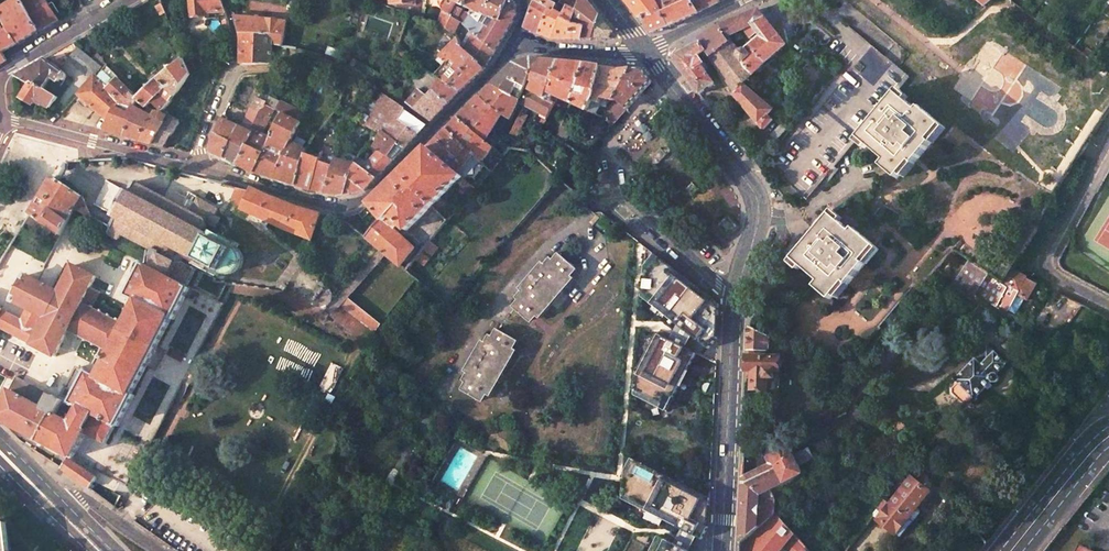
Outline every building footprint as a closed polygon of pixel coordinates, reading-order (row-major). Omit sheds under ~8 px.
[(0,10),(0,11),(2,15),(10,29),(18,43),(29,37),(38,31),(22,2),(21,0),(17,0),(0,10)] [(22,2),(38,31),(39,31),(50,25),(59,20),(48,0),(25,0),(22,2)] [(180,18),(181,30),(207,28),(207,19),(205,20),(205,16),(208,16),(208,13),(226,12),(222,0),(191,0),(193,17),(180,18)] [(442,11),(448,0),(447,0),(371,0),(423,20),(422,2),(442,11)] [(444,12),(456,19),(460,11),(463,7),(466,0),(447,0),(448,0),(442,11),(444,12)] [(473,33),(495,52),(506,34),(517,15),(516,4),(510,0),(466,0),(463,7),(473,11),(470,16),(460,11),(456,19),(461,22),(473,33)] [(524,27),(538,32),(557,0),(534,0),(524,27)] [(579,0),(557,0),(538,32),(552,38),(581,37),(585,26),(572,22),(579,0)] [(591,38),(591,36),(599,14),(594,8),(587,0),(579,0),(572,22),(585,26),(581,37),(591,38)] [(649,32),(669,24),(656,0),(625,0),(637,15),(648,29),(649,32)] [(691,0),(656,0),(669,24),(698,10),(691,0)] [(698,10),(718,0),(691,0),(698,10)] [(162,3),(156,6),(160,15),(166,12),(162,3)] [(743,28),(752,24),(764,16),(757,8),(717,25),(726,37),(743,28)] [(455,34),(461,22),(456,19),(444,12),(439,25),(455,34)] [(599,14),(591,36),(609,37),(611,30),(599,14)] [(287,21),(234,15),(239,33),(256,32),(255,64),(272,64),(272,45),(283,47),(287,21)] [(753,42),(745,49),(750,54),(753,51),(764,62),(786,43),(764,16),(752,24),(761,35),(753,42)] [(2,52),(10,48),(18,43),(10,29),(6,31),(0,20),(0,48),(2,52)] [(761,35),(752,24),(743,28),(753,42),(761,35)] [(709,55),(729,41),(726,37),(717,25),(696,37),(699,41),(705,50),(709,55)] [(256,32),(239,33),(239,48),(240,62),(241,63),(247,63),(255,64),(256,32)] [(473,33),(465,49),(479,63),(479,64),(485,69),(489,61),(495,52),(473,33)] [(479,63),(465,49),(459,39),(442,55),(440,53),(438,55),(437,60),(442,66),(436,76),(441,80),(460,90),(461,91),(468,84),(485,69),(479,64),(479,63)] [(705,50),(699,41),(676,54),(675,62),(700,93),(713,83),(713,80),(696,56),(705,50)] [(734,91),(742,83),(752,74),(737,53),(729,41),(709,55),(725,77),(734,91)] [(31,68),(16,76),(31,85),(33,82),(44,89),(52,77),(58,82),(60,79),(62,80),(63,81),(65,79),(67,78),(67,75),(65,73),(75,65),(93,79),(95,76),(103,67),(74,43),(60,51),(31,68)] [(858,136),(895,91),(908,76),(895,65),(871,45),(849,72),(770,167),(788,182),(807,198),(858,136)] [(738,50),(737,53),(752,74),(764,62),(753,51),(750,54),(745,49),(743,48),(738,50)] [(410,54),(398,50),(396,58),(407,63),(410,54)] [(831,57),(825,65),(834,72),(840,64),(831,57)] [(502,75),(492,84),(517,100),(527,81),(538,59),(532,58),(514,63),(502,75)] [(542,97),(559,61),(549,60),(538,59),(527,81),(530,82),(527,89),(542,97)] [(158,79),(138,98),(136,100),(154,112),(162,112),(172,102),(191,75),(184,60),(158,79)] [(571,103),(585,63),(573,62),(559,61),(542,97),(553,102),(556,96),(571,103)] [(595,96),(601,66),(594,65),(585,63),(571,103),(587,110),(595,96)] [(105,68),(97,78),(121,102),(115,107),(128,114),(136,100),(138,98),(118,79),(119,78),(107,65),(105,68)] [(616,98),(630,68),(620,69),(612,68),(601,66),(595,96),(587,110),(596,115),(602,104),(602,97),(615,99),(616,98)] [(630,68),(616,98),(627,108),(639,95),(652,81),(643,69),(630,68)] [(415,81),(421,87),(433,75),(426,71),(415,81)] [(31,85),(16,76),(17,89),(17,95),(22,98),(22,99),(31,104),(33,105),(36,100),(51,108),(58,98),(51,93),(44,89),(33,82),(31,85)] [(95,76),(93,79),(79,95),(85,101),(109,121),(104,130),(110,132),(124,137),(135,118),(128,114),(115,107),(121,102),(97,78),(95,76)] [(460,90),(441,80),(432,91),(450,102),(454,96),(460,90)] [(758,122),(763,128),(773,118),(767,113),(771,109),(774,104),(772,100),(763,96),(761,98),(742,83),(734,91),(760,120),(758,122)] [(501,113),(507,118),(517,100),(492,84),(486,91),(480,96),(501,113)] [(542,97),(527,89),(519,104),(545,117),(553,102),(542,97)] [(450,102),(432,91),(427,97),(419,90),(407,103),(431,121),(437,115),(450,102)] [(916,109),(895,91),(858,136),(872,148),(886,159),(881,164),(897,177),(911,160),(914,162),(931,141),(929,139),(942,124),(919,105),(916,109)] [(457,119),(481,140),(491,127),(501,113),(480,96),(477,94),(465,106),(455,116),(457,119)] [(398,120),(404,110),(405,109),(393,102),(383,95),(366,126),(376,131),(379,130),(384,133),(404,149),(410,143),(418,135),(398,120)] [(267,106),(268,102),(256,96),(244,121),(243,128),(222,118),(216,132),(210,150),(224,157),(236,136),(247,142),(253,131),(253,125),(260,111),(267,106)] [(283,113),(302,122),(308,108),(302,105),(298,114),(271,101),(273,97),(270,96),(268,102),(267,106),(260,111),(253,125),(253,131),(247,142),(235,163),(246,169),(253,172),(273,134),(268,133),(267,137),(260,134),(274,109),(283,113)] [(616,98),(615,99),(602,118),(611,125),(618,117),(627,108),(616,98)] [(136,100),(128,114),(135,118),(124,137),(131,139),(139,141),(154,112),(136,100)] [(426,126),(404,110),(398,120),(418,135),(422,130),(426,126)] [(525,115),(518,111),(506,135),(512,139),(525,115)] [(160,118),(162,112),(154,112),(139,141),(147,143),(153,145),(166,122),(160,118)] [(295,185),(306,153),(319,131),(314,129),(302,149),(291,142),(302,122),(283,113),(273,134),(253,172),(277,179),(295,185)] [(501,113),(491,127),(500,133),(507,118),(501,113)] [(169,116),(166,122),(153,145),(159,146),(165,148),(180,122),(169,116)] [(446,129),(474,155),(477,159),(481,162),(491,148),(481,140),(457,119),(452,124),(446,129)] [(575,124),(565,120),(557,139),(564,143),(575,124)] [(782,120),(769,134),(775,139),(788,125),(782,120)] [(427,148),(458,174),(474,155),(446,129),(436,139),(427,148)] [(404,149),(384,133),(374,148),(379,152),(393,161),(399,155),(404,149)] [(236,136),(224,157),(230,160),(235,163),(247,142),(236,136)] [(499,141),(493,149),(502,157),(508,148),(499,141)] [(317,191),(323,192),(336,158),(339,150),(338,149),(324,144),(319,158),(309,190),(317,191)] [(370,185),(376,178),(364,167),(368,163),(379,152),(374,148),(369,144),(358,161),(359,163),(351,180),(364,191),(370,185)] [(427,148),(369,204),(380,218),(394,229),(399,223),(407,229),(463,178),(458,174),(427,148)] [(393,161),(379,152),(368,163),(380,174),(386,168),(393,161)] [(309,190),(319,158),(306,153),(295,185),(302,187),(309,190)] [(359,163),(358,161),(355,165),(336,158),(323,192),(330,194),(337,195),(343,194),(351,180),(359,163)] [(481,162),(477,159),(473,163),(482,172),(487,168),(481,162)] [(380,174),(368,163),(364,167),(376,178),(380,174)] [(466,173),(463,178),(469,182),(472,178),(466,173)] [(74,208),(82,212),(91,217),(83,197),(58,180),(56,181),(55,181),(52,180),(30,214),(43,223),(37,230),(56,243),(74,208)] [(364,191),(351,180),(343,194),(355,192),(364,191)] [(130,192),(126,191),(113,215),(116,217),(108,233),(119,239),(122,234),(146,247),(143,265),(186,288),(187,285),(196,268),(183,262),(187,255),(196,260),(195,264),(218,276),(220,273),(222,274),(225,274),(228,274),(230,274),(233,273),(234,272),(236,271),(238,269),(239,267),(240,265),(241,264),(241,262),(241,261),(241,259),(241,257),(240,255),(239,254),(238,252),(237,251),(236,249),(234,248),(233,248),(235,244),(212,232),(210,234),(202,230),(204,228),(206,226),(206,223),(215,228),(221,219),(214,215),(218,209),(197,196),(190,192),(184,204),(182,207),(135,182),(130,192)] [(250,191),(237,188),(234,194),(234,195),(234,196),(234,197),(235,198),(244,210),(252,213),(251,215),(266,227),(270,221),(312,239),(321,214),(298,208),(268,197),(251,189),(250,191)] [(808,236),(790,256),(818,280),(815,284),(830,297),(844,281),(846,283),(865,262),(862,260),(875,245),(852,226),(850,230),(829,212),(808,236)] [(30,214),(25,222),(37,230),(43,223),(30,214)] [(394,229),(380,218),(365,237),(379,248),(329,304),(324,311),(328,314),(366,344),(381,325),(346,298),(385,254),(401,267),(414,248),(394,229)] [(430,243),(417,258),(424,264),(437,248),(430,243)] [(677,271),(646,247),(642,296),(679,326),(671,341),(658,334),(640,370),(638,392),(669,407),(696,353),(686,348),(693,336),(717,355),(719,304),(693,284),(690,287),(674,274),(677,271)] [(549,256),(514,296),(516,298),(511,305),(528,319),(533,313),(535,315),(571,275),(568,272),(573,266),(557,251),(551,258),(549,256)] [(969,259),(951,284),(970,297),(985,307),(987,307),(995,297),(998,299),(1004,288),(1014,292),(1016,288),(1026,292),(1033,279),(1013,269),(1002,282),(969,259)] [(97,477),(72,460),(87,431),(94,435),(93,437),(106,443),(116,425),(118,427),(134,395),(132,394),(171,318),(174,320),(185,297),(186,288),(143,265),(128,296),(137,300),(125,324),(112,353),(99,379),(87,373),(72,403),(80,407),(75,417),(72,415),(70,418),(64,415),(67,409),(61,406),(64,401),(53,395),(45,410),(11,392),(0,413),(0,420),(40,440),(34,450),(73,476),(90,488),(97,477)] [(47,317),(33,345),(55,356),(68,331),(77,335),(76,336),(77,337),(78,336),(85,339),(84,341),(86,342),(87,340),(93,344),(92,345),(94,346),(95,344),(101,348),(101,349),(102,350),(103,349),(112,353),(125,324),(118,320),(118,319),(117,318),(116,320),(109,316),(110,315),(109,314),(108,315),(101,312),(102,311),(101,310),(100,311),(93,308),(101,292),(91,287),(96,277),(74,265),(60,292),(27,275),(24,280),(22,284),(16,296),(14,300),(14,301),(28,308),(47,317)] [(216,300),(187,285),(186,288),(185,297),(188,298),(191,293),(221,309),(231,291),(280,299),(323,322),(328,314),(324,311),(329,304),(327,306),(325,307),(323,307),(322,308),(320,308),(318,307),(316,307),(315,306),(313,305),(289,283),(283,292),(225,283),(216,300)] [(985,307),(970,297),(962,308),(975,319),(985,307)] [(0,328),(33,345),(47,317),(28,308),(22,320),(3,310),(0,308),(0,328)] [(750,326),(748,330),(748,342),(747,350),(749,350),(748,356),(747,356),(747,363),(746,370),(752,370),(752,389),(766,390),(767,379),(773,379),(774,373),(780,373),(780,357),(765,357),(765,351),(768,351),(769,335),(750,326)] [(515,338),(495,327),(491,334),(487,333),(461,379),(465,382),(461,389),(479,400),(484,392),(487,394),(513,348),(510,346),(515,338)] [(1044,337),(1042,337),(1041,338),(1040,340),(1040,342),(1041,344),(1042,345),(1044,345),(1046,345),(1047,343),(1048,342),(1048,340),(1047,338),(1045,337),(1044,337)] [(994,351),(986,344),(973,357),(974,358),(955,378),(958,381),(951,387),(952,391),(961,401),(966,401),(971,395),(972,395),(972,398),(974,400),(977,399),(977,397),(976,396),(991,380),(993,381),(996,381),(998,378),(998,375),(996,373),(1006,362),(994,350),(994,351)] [(756,439),(748,440),(750,452),(758,450),(756,439)] [(787,442),(764,453),(769,464),(742,477),(742,481),(793,456),(787,442)] [(902,447),(894,444),(889,452),(895,459),(902,447)] [(793,456),(742,481),(741,515),(739,542),(741,542),(774,512),(775,501),(799,490),(793,478),(802,473),(798,466),(813,458),(808,448),(793,456)] [(690,550),(697,536),(702,538),(709,526),(710,497),(632,458),(626,469),(630,470),(624,482),(623,498),(684,530),(678,538),(675,543),(659,536),(651,550),(690,550)] [(914,462),(910,466),(920,474),(915,480),(904,472),(894,486),(900,491),(890,503),(885,499),(875,515),(900,536),(920,511),(915,506),(932,484),(914,462)] [(105,488),(99,495),(114,507),(118,498),(105,488)] [(739,542),(739,550),(740,550),(776,550),(782,545),(792,532),(774,512),(741,542),(739,542)] [(0,524),(0,550),(12,550),(9,523),(0,524)] [(792,532),(782,545),(790,550),(809,550),(792,532)] [(631,536),(624,550),(642,550),(645,544),(631,536)]
